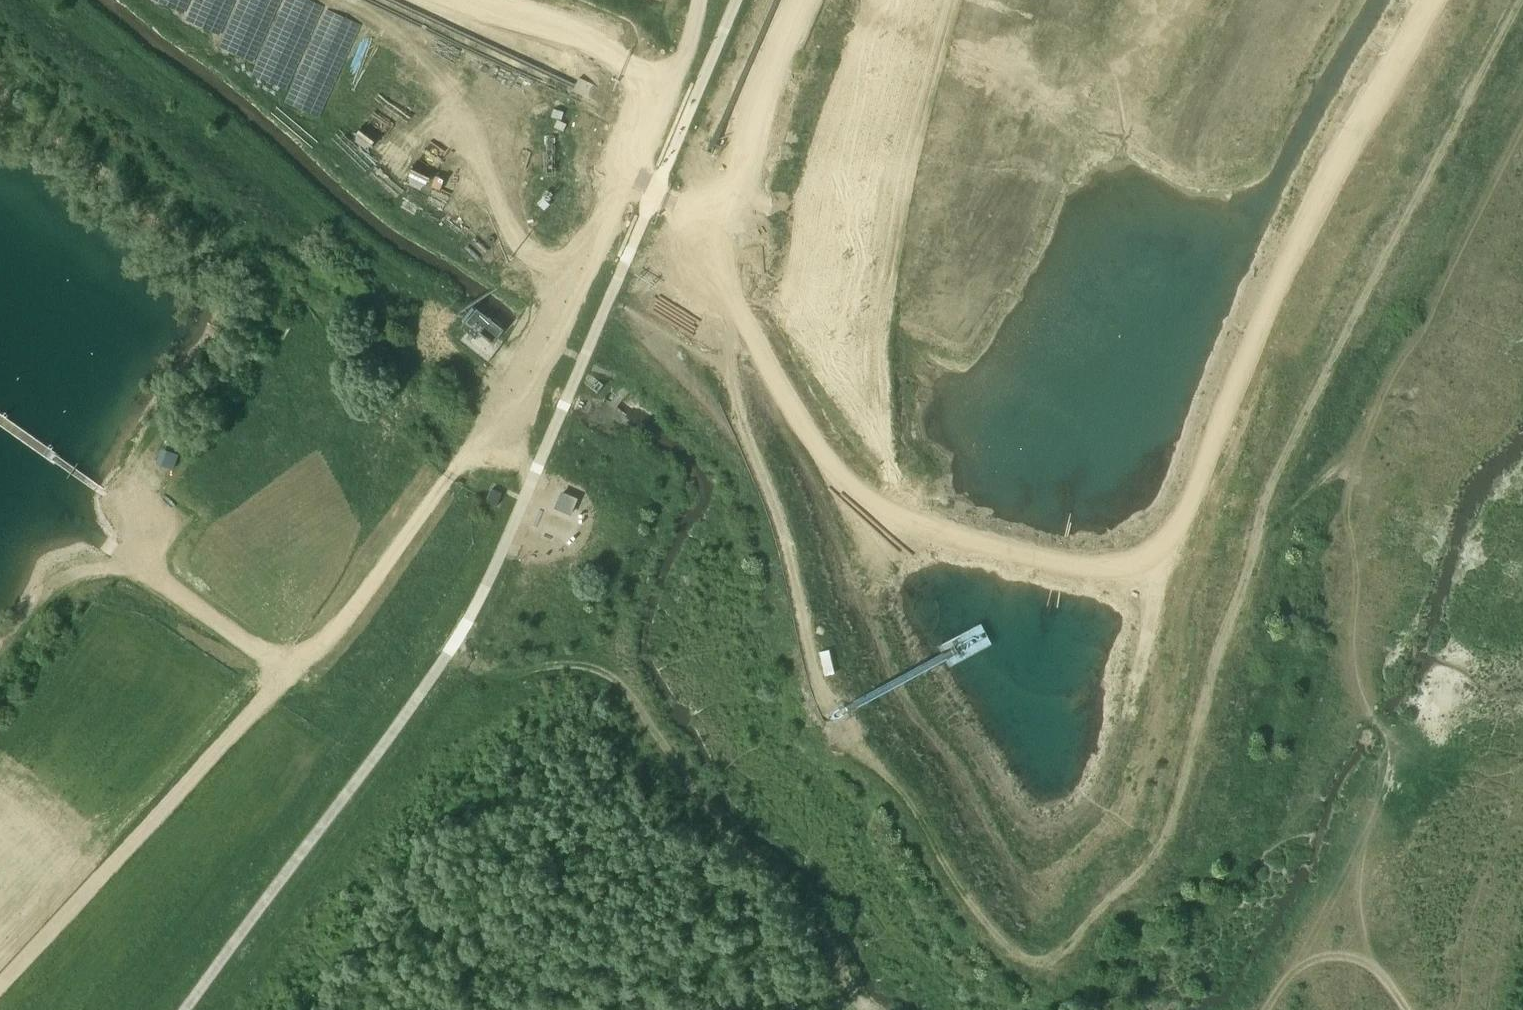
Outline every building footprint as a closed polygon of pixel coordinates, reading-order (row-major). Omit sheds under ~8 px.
[(588,97),(595,84),(583,77),(575,90),(588,97)] [(497,338),(503,332),(473,308),(458,326),(474,340),(483,328),(497,338)] [(174,471),(179,455),(163,450),(157,466),(174,471)] [(502,493),(492,489),(486,502),(497,507),(502,493)] [(830,675),(843,672),(837,647),(823,651),(830,675)]
